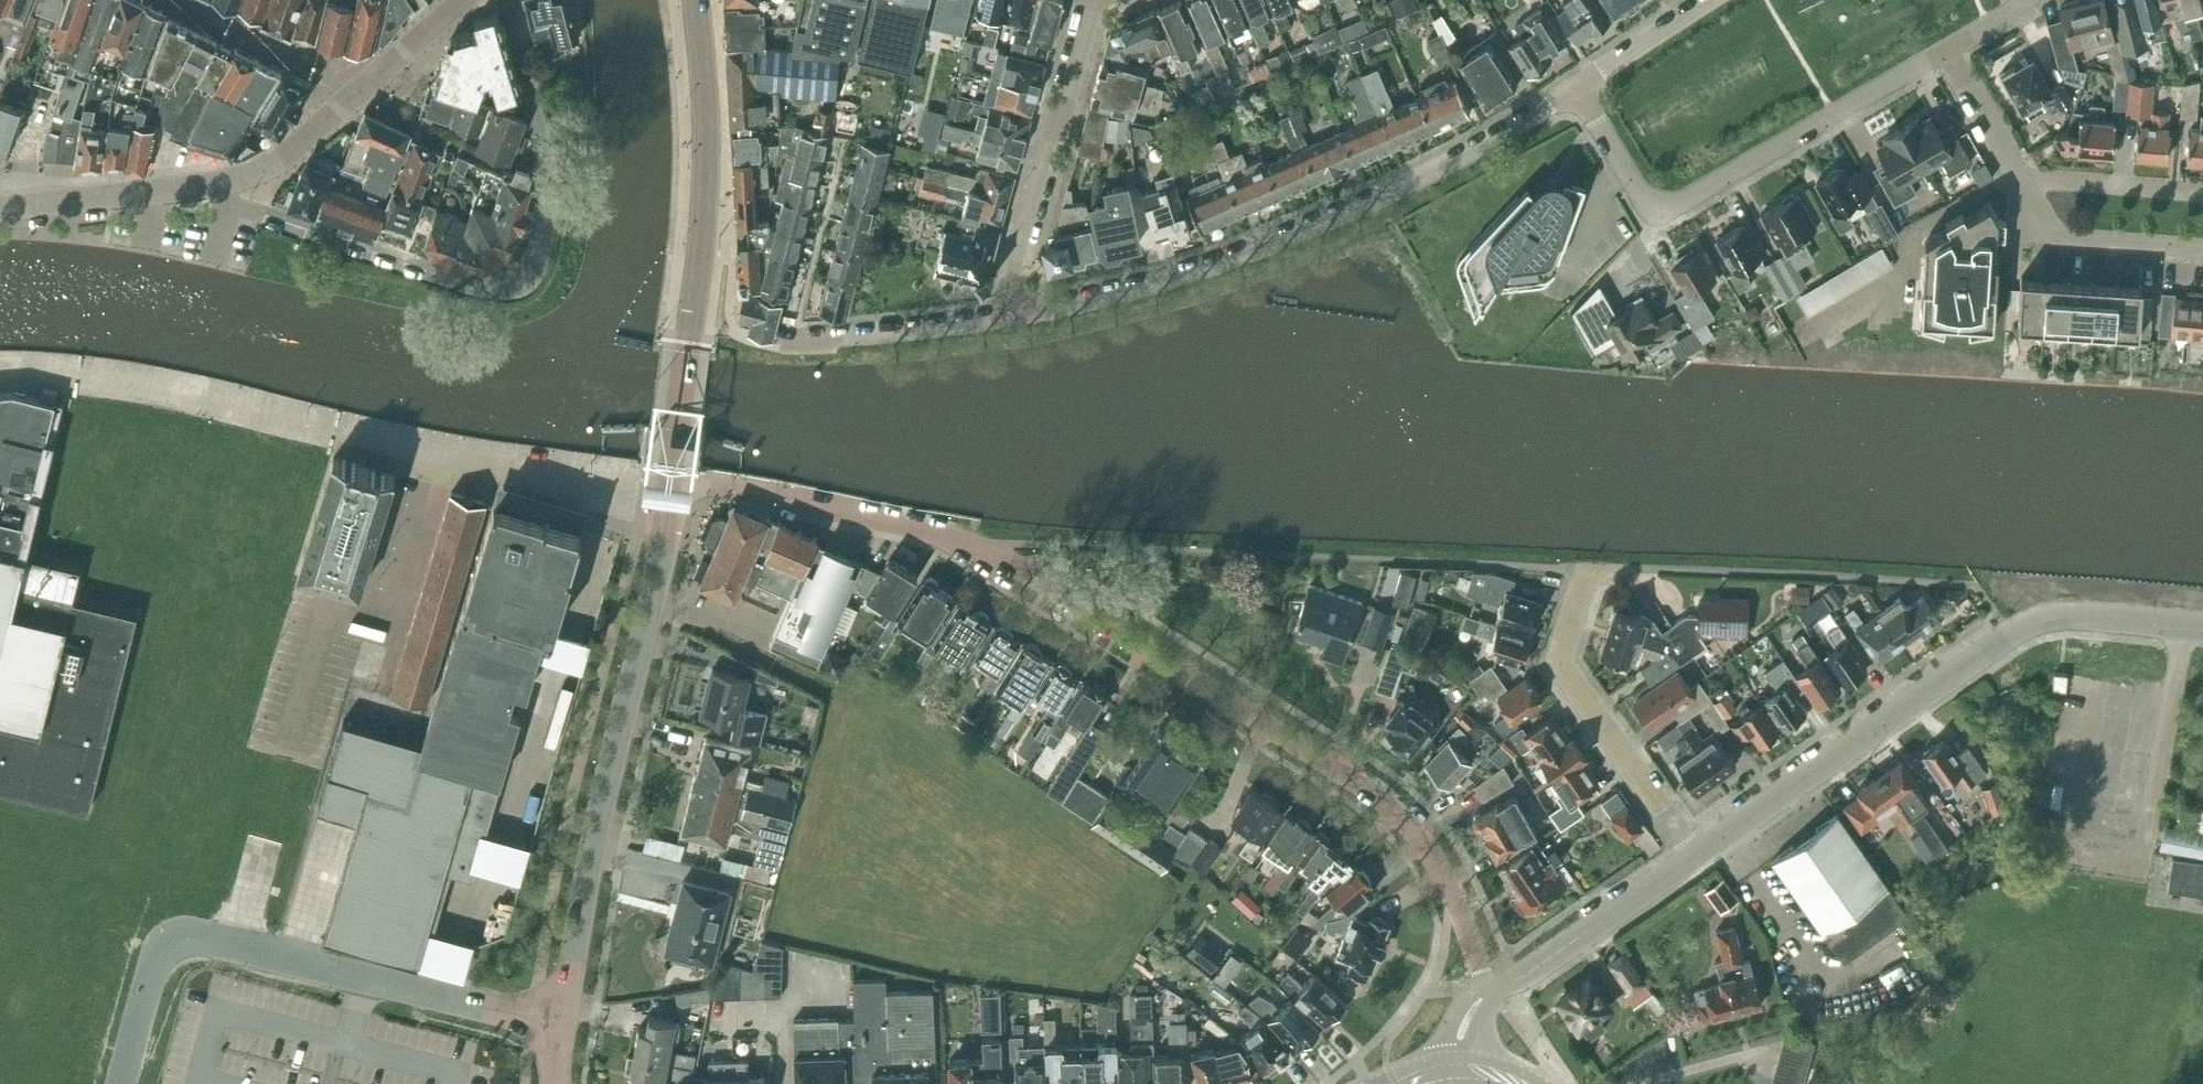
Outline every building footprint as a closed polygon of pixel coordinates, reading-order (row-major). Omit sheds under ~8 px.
[(7,43),(19,47),(27,23),(36,0),(8,0),(0,18),(1,20),(0,22),(0,60),(7,43)] [(64,0),(36,0),(27,23),(19,47),(16,52),(26,56),(39,21),(54,26),(60,12),(64,0)] [(53,83),(62,86),(91,0),(65,0),(50,40),(37,77),(53,83)] [(85,77),(91,79),(94,67),(118,0),(91,0),(55,111),(50,128),(45,139),(44,160),(76,161),(82,118),(73,115),(85,77)] [(94,67),(118,75),(121,64),(145,1),(142,0),(118,0),(94,67)] [(238,9),(262,21),(270,0),(241,0),(238,9)] [(263,21),(292,34),(304,0),(271,0),(263,21)] [(317,41),(325,0),(307,0),(295,35),(317,41)] [(318,41),(345,48),(356,4),(357,0),(328,0),(318,41)] [(374,46),(385,0),(358,0),(346,49),(374,47),(374,46)] [(409,14),(409,13),(420,1),(419,0),(385,0),(374,46),(382,43),(409,14)] [(555,41),(579,35),(570,0),(526,0),(535,37),(553,33),(555,41)] [(801,10),(803,0),(763,0),(763,1),(725,4),(726,24),(789,21),(789,20),(800,19),(801,10)] [(807,29),(797,26),(794,42),(793,48),(793,49),(839,52),(854,55),(867,0),(814,0),(807,29)] [(886,64),(912,70),(929,0),(902,0),(886,64)] [(976,0),(929,0),(925,18),(945,22),(949,6),(973,11),(976,0)] [(1002,19),(1007,0),(980,0),(976,13),(1002,19)] [(1002,19),(1029,26),(1035,0),(1007,0),(1002,19)] [(1028,39),(1024,53),(1035,56),(1037,46),(1033,42),(1035,36),(1052,41),(1064,0),(1040,0),(1030,35),(1028,41),(1028,39)] [(1183,0),(1178,0),(1158,9),(1169,33),(1166,34),(1182,72),(1192,68),(1185,51),(1202,44),(1183,0)] [(1229,32),(1214,0),(1188,0),(1206,42),(1208,41),(1209,45),(1205,47),(1212,60),(1211,60),(1216,71),(1217,72),(1217,73),(1226,93),(1236,87),(1228,69),(1230,68),(1216,38),(1229,32)] [(1250,23),(1252,22),(1242,0),(1214,0),(1229,32),(1250,23)] [(1273,13),(1273,12),(1274,11),(1269,0),(1242,0),(1252,22),(1250,23),(1260,45),(1271,40),(1261,18),(1273,13)] [(1274,11),(1273,12),(1273,13),(1274,12),(1281,30),(1293,25),(1285,7),(1297,3),(1296,0),(1269,0),(1274,11)] [(1415,0),(1390,0),(1397,16),(1418,7),(1415,0)] [(1568,6),(1558,13),(1578,41),(1601,25),(1610,19),(1597,0),(1564,0),(1568,6)] [(1614,17),(1639,0),(1603,0),(1614,17)] [(2128,78),(2126,67),(2123,54),(2119,38),(2114,40),(2103,0),(2084,0),(2061,6),(2064,19),(2047,24),(2058,64),(2078,69),(2071,44),(2091,38),(2094,50),(2106,47),(2116,79),(2129,80),(2129,78),(2128,78)] [(2119,38),(2123,54),(2149,47),(2147,40),(2166,35),(2162,20),(2156,0),(2110,0),(2119,38)] [(2192,39),(2181,0),(2156,0),(2162,20),(2175,16),(2184,49),(2194,46),(2192,39)] [(2192,39),(2202,37),(2196,11),(2202,9),(2202,0),(2181,0),(2192,39)] [(121,64),(118,75),(112,94),(138,101),(143,86),(134,82),(138,69),(148,72),(169,14),(145,1),(121,64)] [(1541,7),(1523,18),(1518,22),(1522,30),(1518,33),(1521,37),(1510,45),(1529,74),(1568,48),(1541,7)] [(1173,52),(1166,35),(1155,10),(1111,30),(1105,50),(1153,64),(1154,60),(1173,52)] [(497,90),(499,98),(522,92),(499,12),(476,19),(477,22),(471,24),(472,29),(457,33),(454,42),(449,40),(433,85),(478,101),(483,87),(492,91),(497,90)] [(166,93),(192,25),(169,14),(137,104),(149,108),(151,102),(151,101),(152,97),(153,96),(156,89),(161,91),(166,93)] [(1440,33),(1451,58),(1452,57),(1447,44),(1457,37),(1442,15),(1434,19),(1440,33)] [(1389,24),(1396,41),(1400,39),(1405,17),(1389,24)] [(789,29),(789,21),(726,24),(727,47),(754,45),(767,44),(766,31),(789,29)] [(1358,36),(1358,35),(1352,22),(1338,28),(1344,42),(1358,36)] [(1391,35),(1386,24),(1349,40),(1353,50),(1363,45),(1364,47),(1391,35)] [(218,38),(192,25),(166,93),(164,100),(162,105),(157,121),(175,129),(207,57),(218,38)] [(999,28),(988,26),(984,43),(994,45),(999,28)] [(1024,53),(1028,39),(1027,35),(1027,34),(1015,30),(1010,50),(1024,53)] [(1337,30),(1315,40),(1320,52),(1343,42),(1337,30)] [(1459,61),(1485,102),(1502,91),(1506,95),(1515,89),(1514,84),(1517,82),(1513,75),(1522,70),(1507,47),(1497,30),(1487,38),(1489,41),(1459,61)] [(1451,58),(1440,33),(1428,39),(1439,64),(1451,58)] [(196,123),(209,94),(236,48),(218,38),(207,57),(175,129),(174,132),(190,138),(196,123)] [(1291,50),(1297,62),(1320,52),(1315,40),(1307,43),(1291,50)] [(785,91),(800,92),(837,95),(839,52),(793,49),(754,45),(727,47),(730,99),(759,97),(758,85),(780,83),(780,88),(785,88),(785,91)] [(190,138),(227,149),(232,142),(247,127),(283,70),(258,58),(257,58),(236,48),(209,94),(196,123),(190,138)] [(1274,72),(1297,62),(1291,50),(1290,50),(1289,48),(1267,57),(1274,72)] [(965,49),(961,67),(971,70),(975,52),(965,49)] [(1002,79),(1039,89),(1046,63),(1014,54),(1010,53),(1002,79)] [(1097,79),(1162,97),(1164,88),(1143,82),(1147,66),(1104,54),(1097,79)] [(1266,58),(1267,60),(1245,70),(1250,82),(1272,71),(1273,73),(1274,72),(1267,57),(1266,58)] [(2051,90),(2032,57),(2015,67),(2014,66),(2001,74),(2006,84),(2012,88),(2023,108),(2042,98),(2047,108),(2057,103),(2061,109),(2073,102),(2063,83),(2051,90)] [(2131,65),(2126,67),(2128,78),(2129,78),(2129,80),(2131,80),(2137,81),(2133,65),(2131,65)] [(94,67),(91,79),(86,97),(82,117),(82,118),(76,161),(75,164),(105,161),(111,107),(112,94),(118,75),(94,67)] [(1394,146),(1432,129),(1415,91),(1414,91),(1417,97),(1394,106),(1386,89),(1376,67),(1361,73),(1394,146)] [(300,99),(311,83),(283,70),(247,127),(232,142),(227,149),(233,158),(246,154),(266,143),(280,132),(281,132),(290,117),(294,119),(304,101),(300,99)] [(1226,93),(1217,73),(1205,78),(1215,97),(1226,93)] [(1355,162),(1394,146),(1361,73),(1347,79),(1351,87),(1348,89),(1359,111),(1353,113),(1357,123),(1341,130),(1355,162)] [(1419,90),(1415,91),(1432,129),(1470,112),(1456,79),(1450,82),(1446,75),(1420,87),(1423,94),(1421,95),(1419,90)] [(996,103),(1032,113),(1039,89),(1002,79),(996,103)] [(1097,79),(1091,104),(1134,116),(1136,106),(1151,109),(1155,96),(1161,98),(1162,97),(1097,79)] [(2116,79),(2113,107),(2127,108),(2129,80),(2116,79)] [(2183,83),(2180,116),(2197,118),(2200,79),(2183,83)] [(2135,155),(2168,157),(2170,131),(2168,130),(2170,111),(2152,110),(2154,82),(2137,81),(2131,80),(2128,113),(2140,114),(2140,123),(2139,128),(2137,128),(2135,155)] [(759,97),(730,99),(732,128),(763,126),(781,124),(780,88),(780,83),(758,85),(759,97)] [(458,95),(430,85),(422,112),(449,122),(458,95)] [(1247,94),(1243,86),(1233,91),(1237,99),(1247,94)] [(151,101),(151,102),(156,104),(161,91),(156,89),(153,96),(152,97),(151,101)] [(25,105),(27,98),(3,90),(0,96),(0,152),(11,149),(26,106),(25,105)] [(161,91),(156,104),(162,105),(164,100),(166,93),(161,91)] [(965,119),(970,99),(968,98),(953,94),(947,114),(965,119)] [(461,96),(453,123),(480,132),(489,106),(461,96)] [(1172,101),(1175,110),(1185,106),(1181,98),(1172,101)] [(980,113),(976,128),(946,120),(945,123),(1024,144),(1031,117),(986,105),(987,103),(981,102),(975,100),(975,101),(972,111),(980,113)] [(1317,179),(1355,162),(1341,130),(1307,144),(1303,135),(1301,130),(1304,129),(1308,127),(1301,109),(1300,110),(1297,102),(1287,106),(1290,113),(1288,114),(1295,130),(1298,137),(1317,179)] [(149,108),(137,104),(136,108),(131,123),(125,160),(125,162),(133,164),(134,167),(143,169),(146,166),(148,167),(157,126),(142,123),(147,108),(149,109),(149,108)] [(2077,149),(2077,150),(2113,153),(2116,119),(2104,118),(2105,105),(2091,104),(2090,112),(2080,112),(2074,110),(2069,128),(2056,135),(2062,148),(2077,149)] [(136,108),(111,107),(105,161),(125,160),(131,123),(136,108)] [(493,107),(479,148),(510,160),(526,118),(503,109),(502,111),(493,107)] [(819,107),(815,130),(830,133),(831,130),(830,130),(834,110),(833,109),(819,107)] [(925,135),(921,147),(935,151),(946,112),(932,108),(925,135)] [(1089,108),(1085,122),(1106,128),(1108,113),(1089,108)] [(332,183),(387,205),(394,187),(395,184),(391,183),(399,161),(404,164),(414,139),(409,137),(411,131),(366,110),(345,163),(340,161),(332,183)] [(1280,117),(1286,134),(1291,146),(1294,145),(1296,149),(1264,163),(1279,195),(1317,179),(1298,137),(1295,130),(1288,114),(1280,117)] [(2202,114),(2201,129),(2191,128),(2191,133),(2189,133),(2187,159),(2202,160),(2202,114)] [(1902,127),(1926,170),(1943,160),(1950,173),(1972,160),(1957,135),(1945,142),(1930,116),(1922,121),(1919,117),(1902,127)] [(1158,137),(1159,137),(1177,130),(1172,117),(1153,124),(1159,136),(1158,137)] [(1106,140),(1127,142),(1129,120),(1109,118),(1106,140)] [(1103,142),(1106,128),(1085,122),(1081,137),(1103,142)] [(1017,167),(1024,144),(945,123),(941,135),(963,141),(964,136),(980,142),(976,156),(1017,167)] [(1151,127),(1132,123),(1135,144),(1154,136),(1151,127)] [(779,148),(823,159),(830,134),(815,130),(795,125),(781,124),(779,143),(779,148)] [(763,126),(732,128),(734,161),(763,158),(763,163),(769,162),(778,162),(779,148),(779,143),(766,143),(763,126)] [(1926,170),(1902,127),(1884,138),(1886,142),(1878,146),(1893,172),(1880,179),(1895,205),(1917,192),(1910,179),(1926,170)] [(941,136),(937,150),(946,152),(950,138),(941,136)] [(1103,142),(1081,137),(1077,152),(1101,156),(1103,142)] [(1240,212),(1279,195),(1264,163),(1263,164),(1261,157),(1248,163),(1242,150),(1230,155),(1223,138),(1211,143),(1223,174),(1240,212)] [(395,184),(394,187),(423,199),(440,152),(414,139),(404,164),(399,161),(391,183),(395,184)] [(890,150),(864,142),(856,170),(883,177),(890,150)] [(782,174),(816,184),(823,159),(779,148),(778,162),(785,164),(782,174)] [(329,182),(329,183),(332,184),(340,161),(318,153),(309,161),(304,166),(289,205),(316,214),(329,182)] [(471,160),(458,155),(453,166),(464,175),(471,160)] [(770,188),(769,162),(763,163),(763,158),(734,161),(737,221),(769,219),(769,218),(759,219),(757,189),(770,188)] [(506,175),(486,168),(479,188),(499,194),(497,200),(501,201),(497,214),(518,221),(517,221),(522,223),(528,204),(525,203),(530,188),(526,187),(531,171),(529,166),(518,163),(515,172),(507,170),(506,175)] [(928,164),(927,166),(919,164),(916,174),(1009,199),(1015,176),(981,166),(978,176),(928,164)] [(1845,207),(1860,198),(1866,209),(1885,241),(1899,233),(1881,201),(1878,202),(1860,171),(1848,178),(1843,167),(1817,182),(1827,198),(1825,199),(1833,213),(1832,214),(1840,230),(1854,223),(1845,207)] [(856,170),(849,197),(876,204),(883,177),(856,170)] [(776,198),(784,199),(811,206),(816,184),(782,174),(776,198)] [(1002,223),(1009,199),(916,174),(916,175),(918,175),(914,188),(920,190),(921,190),(943,196),(944,194),(966,200),(963,212),(1002,223)] [(1223,174),(1217,177),(1190,189),(1193,194),(1188,196),(1202,229),(1240,212),(1223,174)] [(1161,187),(1145,191),(1159,236),(1171,232),(1173,238),(1178,237),(1179,241),(1189,238),(1187,234),(1191,232),(1174,176),(1159,180),(1161,187)] [(1458,269),(1458,272),(1475,319),(1494,290),(1540,284),(1542,283),(1544,282),(1546,281),(1548,280),(1550,278),(1551,276),(1552,273),(1585,184),(1565,176),(1561,183),(1556,181),(1551,180),(1546,182),(1542,185),(1535,192),(1528,185),(1461,255),(1460,257),(1459,260),(1458,262),(1458,264),(1458,267),(1458,269)] [(359,194),(332,184),(329,183),(317,214),(346,225),(359,194)] [(1117,251),(1121,246),(1140,242),(1127,184),(1105,189),(1107,201),(1093,204),(1103,249),(1109,253),(1117,251)] [(423,199),(394,187),(387,205),(382,218),(413,230),(421,206),(426,208),(424,215),(433,218),(437,208),(438,205),(423,200),(423,199)] [(1073,188),(1068,187),(1055,232),(1056,236),(1041,239),(1047,267),(1073,260),(1074,262),(1086,259),(1087,253),(1098,251),(1088,202),(1074,202),(1073,188)] [(474,203),(465,232),(478,236),(471,258),(486,263),(494,259),(499,260),(503,260),(506,257),(517,221),(518,221),(497,214),(501,201),(497,200),(499,194),(479,188),(474,203)] [(1786,251),(1775,257),(1794,290),(1806,283),(1796,266),(1813,257),(1801,236),(1818,227),(1798,192),(1761,214),(1778,243),(1780,241),(1786,251)] [(359,194),(346,225),(375,236),(382,218),(387,205),(359,194)] [(869,231),(876,204),(849,197),(843,224),(869,231)] [(804,234),(811,206),(784,199),(780,213),(777,212),(772,228),(782,230),(783,229),(804,234)] [(1943,332),(1944,321),(1970,322),(1969,333),(1993,329),(1993,324),(1997,262),(1988,261),(1989,250),(1994,250),(1995,235),(2006,236),(2006,218),(1997,217),(1997,216),(1990,204),(1967,217),(1963,210),(1945,220),(1950,227),(1925,242),(1920,319),(1923,319),(1921,325),(1943,332)] [(461,216),(437,208),(433,218),(434,218),(428,237),(432,244),(443,248),(441,254),(461,261),(463,256),(471,258),(478,236),(465,232),(469,220),(460,217),(461,216)] [(979,281),(982,286),(992,280),(988,275),(1001,227),(958,216),(954,230),(945,228),(935,269),(979,281)] [(768,225),(769,219),(737,221),(741,288),(748,287),(748,284),(759,286),(760,277),(759,241),(761,240),(763,226),(768,225)] [(843,224),(836,250),(863,257),(869,231),(843,224)] [(1761,257),(1743,224),(1715,240),(1725,258),(1734,272),(1730,274),(1739,290),(1752,283),(1743,267),(1761,257)] [(763,250),(770,252),(797,259),(804,234),(783,229),(782,230),(772,228),(772,230),(768,229),(763,250)] [(1808,309),(1899,266),(1889,245),(1798,288),(1808,309)] [(1716,278),(1698,250),(1696,252),(1693,247),(1671,261),(1673,264),(1670,266),(1679,280),(1686,292),(1676,298),(1694,328),(1714,315),(1698,289),(1716,278)] [(763,250),(759,249),(760,277),(759,286),(761,287),(760,291),(787,298),(797,259),(770,252),(763,250)] [(836,250),(829,277),(856,284),(863,257),(836,250)] [(1784,296),(1794,290),(1775,257),(1765,263),(1784,296)] [(1617,267),(1591,281),(1599,295),(1625,281),(1617,267)] [(847,318),(856,284),(829,277),(820,311),(847,318)] [(2043,327),(2046,279),(2021,277),(2018,325),(2043,327)] [(2067,328),(2069,280),(2046,279),(2043,327),(2067,328)] [(2069,280),(2067,328),(2091,329),(2093,281),(2069,280)] [(2093,281),(2091,329),(2114,331),(2117,283),(2093,281)] [(2114,331),(2139,333),(2140,317),(2142,284),(2117,283),(2114,331)] [(2158,335),(2172,336),(2202,338),(2202,301),(2175,298),(2175,292),(2161,291),(2158,335)] [(754,331),(772,336),(782,302),(745,292),(744,300),(740,314),(752,318),(754,318),(752,324),(751,330),(754,331)] [(1642,295),(1626,304),(1628,308),(1607,320),(1629,358),(1632,360),(1642,354),(1641,350),(1682,326),(1673,311),(1657,320),(1642,295)] [(1751,320),(1762,314),(1756,303),(1745,310),(1751,320)] [(2140,317),(2139,333),(2150,333),(2151,318),(2140,317)] [(1702,344),(1694,330),(1682,336),(1691,351),(1702,344)] [(89,809),(138,613),(74,596),(81,567),(71,564),(26,554),(31,535),(63,407),(54,405),(58,390),(44,387),(41,398),(14,391),(0,392),(0,787),(89,809)] [(368,566),(375,544),(377,538),(382,521),(389,498),(396,475),(333,457),(326,480),(319,502),(309,538),(306,547),(299,571),(361,590),(368,566)] [(427,704),(447,636),(467,569),(486,502),(453,492),(439,538),(413,626),(393,693),(427,704)] [(553,634),(571,572),(570,571),(582,530),(495,504),(424,744),(344,720),(319,805),(359,817),(324,937),(420,965),(430,927),(434,929),(451,870),(472,877),(520,714),(508,711),(515,689),(527,693),(545,632),(553,634)] [(743,575),(791,596),(815,543),(816,542),(817,538),(818,537),(767,515),(765,520),(743,511),(740,505),(731,509),(732,514),(730,519),(722,515),(715,517),(707,538),(707,539),(710,547),(718,550),(703,583),(733,595),(741,575),(743,575)] [(864,562),(857,560),(853,570),(815,554),(819,543),(816,542),(815,543),(791,596),(769,644),(818,666),(864,562)] [(881,634),(882,634),(893,616),(918,575),(890,557),(882,571),(868,565),(858,588),(886,605),(883,609),(888,613),(883,621),(876,617),(870,627),(881,634)] [(1515,579),(1506,576),(1494,572),(1473,571),(1470,579),(1459,575),(1456,585),(1467,588),(1466,592),(1501,604),(1497,618),(1533,630),(1541,602),(1511,592),(1515,579)] [(931,639),(956,599),(924,578),(899,618),(931,639)] [(1343,660),(1363,602),(1309,584),(1294,631),(1325,641),(1322,653),(1343,660)] [(1797,584),(1797,601),(1810,602),(1810,584),(1797,584)] [(1823,593),(1834,608),(1844,600),(1833,585),(1823,593)] [(1822,593),(1796,612),(1808,627),(1833,608),(1822,594),(1822,593)] [(1878,612),(1900,645),(1922,630),(1925,635),(1942,623),(1923,596),(1907,607),(1899,597),(1878,612)] [(1672,625),(1694,657),(1695,656),(1708,648),(1698,633),(1747,635),(1748,598),(1728,597),(1728,602),(1700,600),(1699,615),(1686,615),(1672,625)] [(1667,652),(1677,667),(1694,657),(1672,625),(1665,629),(1662,631),(1662,630),(1650,616),(1631,610),(1632,607),(1627,599),(1617,606),(1609,630),(1655,644),(1663,647),(1662,650),(1667,652)] [(960,601),(935,641),(931,639),(916,663),(926,668),(934,654),(935,653),(940,645),(968,662),(993,622),(960,601)] [(846,606),(836,629),(847,634),(857,611),(846,606)] [(1395,612),(1374,606),(1363,641),(1383,648),(1395,612)] [(1874,650),(1881,659),(1900,645),(1878,612),(1863,622),(1853,607),(1845,613),(1870,648),(1874,650)] [(1403,641),(1414,644),(1425,614),(1414,610),(1403,641)] [(897,619),(893,616),(882,634),(871,650),(882,657),(898,630),(892,627),(897,619)] [(1528,645),(1530,636),(1481,620),(1477,632),(1493,637),(1488,652),(1524,664),(1530,646),(1528,645)] [(976,655),(976,656),(973,661),(987,670),(980,682),(994,690),(996,687),(1001,678),(998,676),(1021,639),(996,624),(976,655)] [(1825,655),(1845,684),(1867,669),(1862,661),(1864,659),(1840,625),(1830,631),(1840,646),(1825,655)] [(1642,655),(1653,659),(1642,670),(1652,684),(1677,667),(1667,652),(1662,650),(1663,647),(1655,644),(1609,630),(1601,654),(1608,662),(1615,659),(1638,666),(1642,655)] [(1808,666),(1796,674),(1806,688),(1817,704),(1841,688),(1809,643),(1802,633),(1792,640),(1798,648),(1796,648),(1808,666)] [(1023,704),(1052,659),(1024,642),(996,687),(1018,701),(1015,705),(1014,704),(1008,715),(1017,721),(1027,706),(1023,704)] [(1392,644),(1381,675),(1395,680),(1405,651),(1392,644)] [(847,661),(829,653),(823,667),(841,675),(847,661)] [(1785,727),(1788,725),(1790,729),(1802,720),(1800,716),(1807,711),(1795,695),(1806,688),(1796,674),(1784,658),(1765,671),(1779,690),(1765,699),(1785,727)] [(1033,730),(1044,736),(1062,708),(1060,707),(1079,676),(1055,661),(1036,692),(1051,701),(1033,730)] [(1470,680),(1477,692),(1500,678),(1492,665),(1470,680)] [(754,678),(778,684),(780,678),(757,666),(754,678)] [(749,677),(713,667),(702,711),(735,719),(731,734),(759,741),(767,710),(742,704),(749,677)] [(1689,714),(1701,705),(1712,698),(1711,697),(1699,680),(1690,687),(1679,671),(1646,693),(1648,696),(1635,704),(1649,724),(1662,715),(1663,718),(1673,711),(1679,720),(1689,714)] [(2066,686),(2068,673),(2054,672),(2053,685),(2065,686),(2066,686)] [(1064,709),(1062,708),(1044,736),(1045,737),(1049,729),(1061,736),(1066,728),(1073,717),(1088,726),(1081,737),(1047,790),(1062,799),(1078,774),(1107,730),(1092,721),(1108,694),(1082,678),(1064,709)] [(1466,712),(1469,715),(1507,688),(1500,678),(1477,692),(1480,695),(1462,708),(1466,712)] [(1515,720),(1543,701),(1527,678),(1499,697),(1508,712),(1494,721),(1502,733),(1517,723),(1515,720)] [(1395,724),(1388,734),(1391,736),(1387,741),(1401,751),(1406,748),(1409,750),(1417,737),(1425,742),(1443,716),(1428,706),(1429,704),(1404,687),(1396,698),(1402,702),(1389,720),(1395,724)] [(1711,697),(1712,698),(1725,717),(1726,716),(1738,708),(1735,705),(1732,701),(1735,699),(1727,687),(1711,697)] [(1725,717),(1712,698),(1701,705),(1719,732),(1730,725),(1724,717),(1725,717)] [(1750,731),(1760,745),(1764,742),(1766,745),(1779,736),(1776,733),(1780,730),(1761,701),(1739,717),(1740,719),(1732,724),(1740,737),(1744,735),(1750,731)] [(1476,721),(1469,715),(1466,712),(1459,720),(1469,729),(1476,721)] [(963,713),(955,723),(966,731),(973,722),(963,713)] [(1679,720),(1677,722),(1715,776),(1736,761),(1730,752),(1729,753),(1714,733),(1703,741),(1693,727),(1696,725),(1689,714),(1679,720)] [(1017,722),(1007,716),(997,730),(1007,736),(1017,722)] [(1531,745),(1555,779),(1583,759),(1583,760),(1584,759),(1583,758),(1586,755),(1574,737),(1570,740),(1560,726),(1557,728),(1550,718),(1524,735),(1519,728),(1510,734),(1522,752),(1531,745)] [(1695,790),(1715,776),(1677,722),(1676,723),(1657,736),(1665,749),(1678,740),(1687,752),(1676,760),(1690,781),(1689,781),(1695,790)] [(1160,837),(1176,847),(1186,832),(1186,831),(1181,828),(1193,809),(1179,800),(1186,790),(1181,787),(1202,755),(1159,726),(1133,766),(1129,764),(1118,780),(1140,795),(1145,787),(1174,806),(1166,819),(1170,821),(1160,837)] [(1433,773),(1449,788),(1458,779),(1456,777),(1472,760),(1459,748),(1470,736),(1460,726),(1441,746),(1442,748),(1427,764),(1435,771),(1433,773)] [(1031,756),(1044,737),(1033,731),(1033,730),(1020,749),(1031,756)] [(750,787),(745,807),(738,805),(743,785),(745,778),(753,749),(706,736),(697,773),(696,773),(695,776),(690,794),(691,795),(682,831),(728,843),(731,830),(761,837),(754,864),(776,870),(779,870),(790,830),(798,799),(762,790),(750,787)] [(1926,751),(1922,754),(1932,768),(1943,784),(1958,774),(1966,786),(1977,779),(1988,771),(1970,745),(1956,755),(1945,738),(1935,745),(1933,743),(1924,749),(1926,751)] [(1490,756),(1500,766),(1510,756),(1500,746),(1490,756)] [(1575,800),(1597,784),(1589,774),(1592,771),(1584,759),(1583,760),(1583,759),(1555,779),(1563,791),(1557,795),(1564,804),(1551,813),(1558,823),(1562,828),(1584,812),(1575,800)] [(1922,788),(1901,759),(1880,774),(1912,820),(1920,832),(1929,826),(1921,813),(1909,797),(1922,788)] [(1021,761),(1015,762),(1012,768),(1021,774),(1026,765),(1021,761)] [(1476,786),(1483,799),(1514,783),(1504,765),(1476,786)] [(1110,794),(1078,774),(1062,799),(1094,819),(1107,800),(1110,794)] [(1891,809),(1902,826),(1912,820),(1880,774),(1858,789),(1862,795),(1846,807),(1862,830),(1891,809)] [(1983,789),(1992,813),(2005,805),(1997,784),(1983,789)] [(1253,859),(1285,810),(1274,803),(1275,798),(1266,792),(1261,795),(1252,789),(1234,816),(1255,831),(1241,851),(1253,859)] [(1485,836),(1486,838),(1544,804),(1537,791),(1529,796),(1519,801),(1515,794),(1503,801),(1502,798),(1475,814),(1472,820),(1475,826),(1483,828),(1488,835),(1485,836)] [(1171,854),(1172,854),(1176,847),(1160,837),(1107,800),(1094,819),(1092,823),(1161,869),(1171,854)] [(1486,838),(1497,856),(1538,832),(1532,822),(1549,812),(1544,804),(1486,838)] [(1643,828),(1627,806),(1613,816),(1628,838),(1643,828)] [(1208,841),(1188,828),(1197,813),(1193,809),(1181,828),(1186,831),(1186,832),(1176,847),(1172,854),(1190,863),(1205,872),(1223,848),(1210,839),(1208,841)] [(1888,885),(1838,813),(1773,859),(1823,931),(1824,931),(1844,959),(1908,914),(1888,885)] [(1288,815),(1270,841),(1266,847),(1284,859),(1275,873),(1272,871),(1262,886),(1264,887),(1261,890),(1269,895),(1274,888),(1282,877),(1297,856),(1296,856),(1313,829),(1297,818),(1295,820),(1288,815)] [(2194,829),(2165,823),(2165,824),(2160,848),(2202,857),(2202,831),(2194,829)] [(653,830),(648,846),(684,856),(688,840),(653,830)] [(1286,888),(1300,869),(1307,875),(1317,862),(1320,864),(1335,848),(1335,847),(1329,842),(1332,839),(1321,830),(1319,833),(1318,832),(1300,858),(1297,856),(1282,877),(1274,888),(1275,889),(1279,884),(1286,888)] [(1524,911),(1567,881),(1548,853),(1542,846),(1549,841),(1543,832),(1532,840),(1532,841),(1500,864),(1519,891),(1513,895),(1524,911)] [(1935,853),(1920,832),(1912,837),(1927,859),(1935,853)] [(1317,862),(1307,875),(1308,875),(1317,881),(1296,908),(1298,909),(1304,913),(1304,914),(1325,887),(1352,863),(1347,856),(1346,856),(1335,847),(1335,848),(1320,864),(1317,862)] [(2168,888),(2202,893),(2202,860),(2173,856),(2168,888)] [(1252,881),(1260,869),(1253,865),(1245,876),(1252,881)] [(1314,924),(1323,927),(1327,919),(1346,915),(1360,904),(1375,891),(1369,883),(1370,882),(1356,865),(1328,891),(1339,904),(1314,924)] [(1724,909),(1744,896),(1728,872),(1708,886),(1724,909)] [(731,891),(685,880),(666,951),(711,962),(731,891)] [(1252,897),(1241,910),(1251,919),(1263,906),(1252,897)] [(1383,941),(1389,924),(1371,917),(1369,921),(1353,915),(1352,918),(1346,915),(1327,919),(1323,927),(1335,932),(1337,928),(1344,932),(1342,938),(1337,953),(1353,959),(1349,970),(1367,977),(1371,967),(1372,967),(1379,950),(1382,951),(1385,942),(1383,941)] [(1288,932),(1275,922),(1268,933),(1280,942),(1288,932)] [(1695,989),(1700,1004),(1704,1019),(1762,1004),(1749,957),(1744,959),(1735,924),(1716,929),(1726,964),(1717,966),(1721,982),(1704,987),(1695,989)] [(1227,952),(1201,933),(1186,952),(1212,972),(1227,952)] [(745,969),(741,997),(782,996),(783,946),(762,942),(753,971),(745,969)] [(1653,993),(1646,982),(1647,981),(1624,950),(1607,962),(1637,1004),(1653,993)] [(716,977),(714,985),(711,998),(728,998),(733,965),(721,962),(716,977)] [(741,997),(745,969),(733,965),(728,998),(737,997),(741,997)] [(1235,980),(1222,969),(1215,978),(1228,988),(1235,980)] [(1327,1022),(1332,1016),(1333,1016),(1346,1002),(1314,972),(1303,985),(1289,972),(1281,981),(1327,1022)] [(893,991),(886,992),(886,978),(853,980),(854,1019),(856,1046),(871,1045),(873,1083),(897,1083),(893,991)] [(1573,1023),(1577,1024),(1579,1027),(1582,1025),(1590,1037),(1606,1026),(1597,1015),(1601,1012),(1609,1007),(1601,995),(1589,978),(1560,999),(1569,1012),(1569,1018),(1573,1023)] [(1138,994),(1148,993),(1148,982),(1137,983),(1138,994)] [(1217,983),(1211,991),(1227,1003),(1233,994),(1217,983)] [(711,998),(714,985),(676,992),(678,1006),(711,1000),(711,998)] [(897,1083),(938,1083),(938,1082),(930,1083),(929,1072),(937,1071),(933,989),(893,991),(897,1083)] [(999,993),(979,993),(981,1030),(1000,1029),(999,993)] [(1117,1051),(1118,1061),(1119,1083),(1150,1083),(1149,1050),(1153,1050),(1151,993),(1130,994),(1133,1050),(1117,1051)] [(1269,1018),(1296,1048),(1304,1041),(1305,1042),(1319,1029),(1291,999),(1280,1009),(1273,1001),(1259,993),(1249,1001),(1269,1018)] [(1112,1061),(1118,1061),(1117,1051),(1117,1048),(1115,1006),(1097,1001),(1099,1029),(1105,1029),(1106,1042),(1080,1044),(1081,1083),(1113,1083),(1112,1061)] [(1263,1017),(1245,1004),(1238,1010),(1253,1027),(1241,1037),(1265,1070),(1280,1059),(1281,1059),(1290,1052),(1263,1017)] [(1173,1021),(1186,1021),(1186,1012),(1173,1012),(1173,1021)] [(640,1026),(634,1056),(669,1062),(673,1034),(677,1034),(680,1020),(649,1015),(647,1027),(640,1026)] [(1228,1030),(1210,1016),(1204,1023),(1223,1037),(1228,1030)] [(1046,1060),(1046,1064),(1051,1063),(1052,1083),(1081,1083),(1080,1044),(1055,1045),(1054,1017),(1044,1017),(1046,1060)] [(871,1045),(856,1046),(854,1019),(853,1020),(838,1020),(838,1018),(794,1020),(796,1055),(795,1055),(796,1083),(873,1083),(871,1045)] [(1184,1047),(1187,1047),(1187,1032),(1187,1022),(1173,1022),(1174,1033),(1172,1033),(1173,1048),(1178,1047),(1179,1054),(1153,1055),(1155,1083),(1185,1083),(1184,1047)] [(1202,1083),(1230,1083),(1252,1078),(1248,1060),(1251,1058),(1240,1044),(1216,1050),(1215,1047),(1197,1052),(1196,1032),(1187,1032),(1187,1047),(1194,1053),(1202,1083)] [(1046,1064),(1046,1060),(1021,1060),(1020,1051),(1024,1051),(1024,1034),(1010,1034),(1011,1061),(1015,1061),(1016,1083),(1047,1083),(1046,1064)] [(951,1083),(1003,1083),(1001,1037),(984,1038),(984,1058),(950,1059),(951,1083)] [(1794,1083),(1803,1083),(1810,1060),(1782,1052),(1774,1078),(1794,1083)] [(669,1062),(634,1056),(628,1055),(625,1070),(632,1071),(629,1083),(664,1083),(666,1075),(681,1078),(680,1083),(695,1083),(698,1067),(669,1062)] [(445,1080),(350,1058),(348,1066),(344,1065),(340,1083),(444,1083),(445,1080)] [(735,1083),(765,1083),(765,1075),(750,1076),(749,1059),(735,1060),(735,1083)] [(705,1083),(735,1083),(735,1060),(709,1060),(709,1077),(705,1077),(705,1083)]
